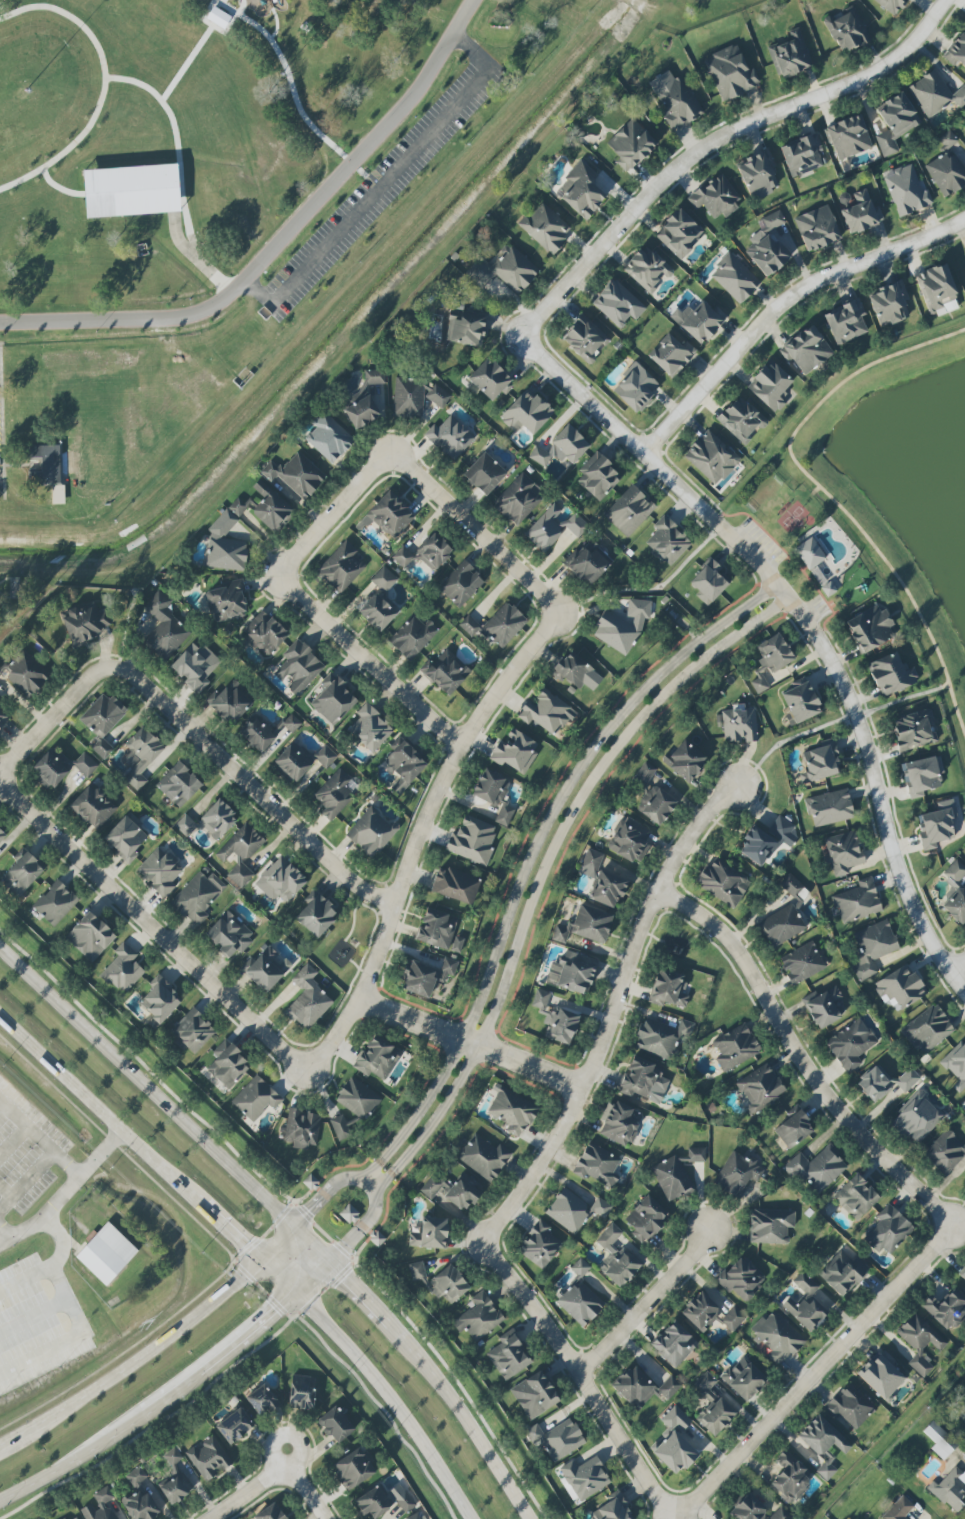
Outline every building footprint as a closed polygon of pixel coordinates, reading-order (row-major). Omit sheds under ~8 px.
[(895,17),(908,0),(873,0),(895,17)] [(823,20),(841,55),(870,40),(853,5),(823,20)] [(206,18),(223,29),(231,17),(214,6),(206,18)] [(768,47),(780,79),(813,68),(798,27),(788,31),(791,39),(768,47)] [(954,67),(958,62),(964,68),(964,30),(943,57),(954,67)] [(737,44),(704,58),(722,102),(761,85),(754,68),(748,70),(737,44)] [(958,107),(964,102),(964,85),(951,94),(935,69),(907,87),(927,118),(955,101),(958,107)] [(680,75),(674,79),(669,71),(648,83),(666,112),(662,114),(673,133),(704,113),(680,75)] [(922,122),(902,91),(876,108),(888,128),(874,138),(886,158),(899,149),(894,140),(922,122)] [(838,161),(872,148),(860,114),(825,127),(838,161)] [(606,143),(620,158),(616,162),(626,173),(658,145),(633,118),(606,143)] [(944,198),(964,186),(964,173),(950,147),(958,143),(951,131),(937,139),(946,153),(925,165),(944,198)] [(790,178),(828,165),(817,132),(798,139),(799,142),(780,148),(790,178)] [(749,195),(781,183),(768,150),(745,158),(747,163),(738,167),(749,195)] [(587,219),(607,196),(592,184),(600,176),(581,160),(554,191),(587,219)] [(922,191),(911,163),(882,174),(899,217),(933,204),(927,189),(922,191)] [(85,172),(176,168),(179,209),(89,217),(85,172)] [(742,203),(723,173),(686,197),(695,210),(703,205),(713,220),(722,214),(724,215),(742,203)] [(873,207),(866,189),(852,194),(857,204),(840,211),(850,235),(884,221),(878,205),(873,207)] [(518,224),(550,255),(573,231),(542,200),(518,224)] [(794,218),(807,253),(842,239),(828,205),(794,218)] [(680,260),(705,232),(679,208),(654,235),(680,260)] [(768,231),(786,222),(780,210),(762,218),(768,231)] [(767,278),(790,258),(769,232),(745,252),(767,278)] [(508,243),(489,264),(480,255),(464,273),(482,289),(495,275),(519,295),(540,271),(508,243)] [(668,278),(674,271),(645,244),(622,269),(649,293),(665,276),(668,278)] [(740,305),(761,283),(730,253),(709,274),(740,305)] [(591,303),(620,329),(631,317),(635,320),(647,308),(614,278),(591,303)] [(908,299),(902,280),(868,292),(880,328),(910,318),(904,301),(908,299)] [(725,321),(704,299),(693,311),(686,304),(672,317),(700,346),(725,321)] [(868,332),(862,317),(866,315),(859,299),(823,314),(836,346),(868,332)] [(482,346),(486,312),(462,309),(460,320),(449,319),(446,342),(482,346)] [(610,339),(582,314),(560,338),(588,364),(610,339)] [(778,348),(787,363),(793,360),(802,375),(833,356),(815,325),(778,348)] [(686,340),(682,345),(668,333),(647,355),(672,379),(698,352),(686,340)] [(492,401),(502,391),(505,394),(518,380),(507,369),(504,373),(487,357),(467,378),(492,401)] [(794,382),(770,359),(745,387),(775,415),(786,403),(780,397),(794,382)] [(635,413),(661,388),(638,363),(611,388),(635,413)] [(385,384),(384,370),(362,371),(363,390),(348,397),(348,401),(342,404),(354,430),(381,417),(367,388),(367,384),(385,384)] [(124,371),(124,373),(124,383),(138,384),(138,371),(124,371)] [(424,379),(394,378),(394,417),(423,418),(424,379)] [(442,409),(452,396),(435,384),(425,397),(442,409)] [(533,436),(555,411),(537,395),(534,398),(525,390),(499,418),(516,433),(522,426),(533,436)] [(767,422),(740,395),(716,419),(743,445),(767,422)] [(332,465),(355,440),(323,410),(312,422),(316,427),(304,439),(332,465)] [(453,462),(475,438),(450,415),(438,428),(434,424),(424,435),(453,462)] [(550,443),(573,464),(591,445),(567,424),(550,443)] [(150,448),(140,449),(138,429),(150,428),(150,448)] [(71,450),(71,429),(80,429),(81,450),(71,450)] [(715,487),(741,460),(708,429),(683,455),(715,487)] [(30,487),(29,471),(41,471),(41,465),(41,460),(29,460),(29,445),(63,444),(63,465),(64,485),(53,486),(30,487)] [(545,467),(552,455),(536,445),(529,458),(545,467)] [(326,477),(298,451),(281,469),(271,460),(260,471),(271,482),(278,476),(304,501),(326,477)] [(507,473),(484,452),(462,475),(485,497),(507,473)] [(600,502),(622,474),(595,452),(579,472),(583,474),(576,482),(600,502)] [(517,527),(543,499),(537,493),(540,489),(522,472),(492,505),(517,527)] [(293,512),(261,478),(252,487),(264,499),(251,511),(272,532),(293,512)] [(78,491),(83,484),(100,495),(94,502),(78,491)] [(603,515),(627,538),(656,507),(632,484),(603,515)] [(53,504),(53,486),(66,486),(67,504),(53,504)] [(372,520),(394,540),(416,516),(389,491),(355,527),(361,533),(372,520)] [(524,535),(544,554),(567,528),(578,538),(589,526),(574,512),(560,527),(553,520),(562,510),(554,502),(524,535)] [(239,519),(227,509),(208,530),(211,534),(209,551),(208,552),(206,567),(245,571),(248,542),(222,539),(239,519)] [(693,542),(664,515),(653,526),(658,530),(645,543),(671,566),(693,542)] [(453,552),(435,533),(413,555),(403,545),(391,557),(403,569),(417,555),(433,572),(453,552)] [(794,549),(802,544),(812,537),(826,558),(810,570),(794,549)] [(358,551),(345,539),(315,572),(339,595),(365,567),(353,556),(358,551)] [(587,587),(613,564),(592,540),(566,564),(587,587)] [(722,568),(711,558),(686,584),(709,605),(729,584),(717,573),(722,568)] [(437,587),(459,609),(486,582),(464,560),(437,587)] [(370,581),(386,593),(398,579),(383,566),(370,581)] [(20,578),(12,578),(12,600),(21,599),(20,578)] [(205,591),(208,604),(212,603),(216,621),(248,615),(241,579),(226,582),(227,587),(205,591)] [(829,597),(822,587),(831,581),(838,590),(829,597)] [(191,632),(166,609),(173,601),(159,589),(143,608),(161,623),(142,644),(165,663),(191,632)] [(380,632),(400,612),(378,591),(358,612),(380,632)] [(651,601),(629,599),(627,617),(633,617),(633,624),(630,623),(605,609),(597,621),(597,628),(592,636),(626,656),(642,628),(643,618),(649,619),(651,601)] [(62,620),(73,647),(113,629),(104,610),(99,612),(94,600),(68,612),(70,617),(62,620)] [(482,627),(469,615),(459,624),(480,644),(489,635),(502,648),(528,621),(507,601),(482,627)] [(895,637),(890,627),(892,626),(881,603),(844,621),(861,654),(895,637)] [(240,633),(268,658),(289,634),(262,609),(240,633)] [(424,625),(413,614),(387,641),(409,662),(440,630),(429,620),(424,625)] [(754,647),(765,666),(755,671),(758,678),(751,682),(757,695),(773,686),(768,675),(794,660),(779,633),(754,647)] [(298,697),(326,665),(296,639),(282,656),(287,660),(274,674),(285,685),(285,686),(298,697)] [(169,667),(198,695),(210,683),(205,678),(221,662),(203,644),(198,648),(192,643),(169,667)] [(448,697),(473,669),(458,656),(457,657),(446,648),(433,663),(429,659),(419,670),(448,697)] [(1,674),(30,699),(51,674),(24,650),(9,667),(4,663),(0,668),(0,676),(1,674)] [(551,673),(560,681),(563,677),(579,690),(584,684),(593,692),(604,678),(570,650),(551,673)] [(881,697),(919,682),(913,667),(904,671),(896,651),(867,663),(881,697)] [(323,690),(310,705),(335,726),(357,700),(342,687),(345,683),(330,671),(318,686),(323,690)] [(822,713),(809,680),(781,692),(789,713),(785,714),(790,726),(822,713)] [(218,695),(215,691),(205,701),(229,726),(252,704),(237,687),(231,693),(225,687),(218,695)] [(559,737),(575,708),(541,689),(533,703),(527,699),(516,717),(529,724),(531,721),(559,737)] [(79,720),(100,739),(92,749),(104,760),(114,749),(102,738),(127,711),(104,691),(79,720)] [(356,713),(360,717),(347,731),(373,755),(395,730),(365,703),(356,713)] [(758,741),(755,709),(716,711),(717,728),(724,727),(725,743),(758,741)] [(938,741),(930,709),(891,719),(900,751),(938,741)] [(9,718),(0,710),(0,727),(9,718)] [(293,734),(302,723),(291,714),(282,724),(293,734)] [(263,754),(277,735),(252,716),(238,735),(263,754)] [(141,774),(166,747),(142,726),(125,745),(131,751),(123,760),(130,767),(121,776),(137,792),(148,781),(141,774)] [(488,759),(502,766),(503,763),(524,775),(541,744),(512,728),(503,745),(498,742),(488,759)] [(708,758),(683,738),(663,762),(688,783),(708,758)] [(295,784),(312,765),(307,761),(311,756),(294,740),(273,763),(295,784)] [(390,787),(399,795),(428,764),(403,740),(383,762),(399,777),(390,787)] [(842,773),(833,741),(802,750),(808,771),(802,773),(805,783),(842,773)] [(326,769),(338,756),(325,744),(313,757),(326,769)] [(69,770),(48,751),(29,771),(50,791),(69,770)] [(73,764),(87,778),(98,766),(84,752),(73,764)] [(904,764),(910,787),(907,788),(910,800),(924,796),(923,791),(943,786),(940,774),(944,773),(940,755),(904,764)] [(202,786),(180,761),(156,784),(178,809),(202,786)] [(661,826),(676,801),(647,783),(656,769),(644,761),(632,781),(647,791),(635,810),(661,826)] [(313,796),(326,808),(321,813),(330,822),(353,798),(347,793),(356,784),(339,768),(313,796)] [(508,828),(516,808),(502,802),(512,779),(484,768),(472,795),(501,807),(495,822),(508,828)] [(91,783),(69,806),(95,832),(117,809),(91,783)] [(854,818),(848,789),(806,798),(812,828),(854,818)] [(239,818),(218,799),(197,821),(217,841),(239,818)] [(916,816),(923,851),(937,848),(936,842),(954,838),(950,819),(957,817),(953,799),(936,802),(938,811),(916,816)] [(345,834),(371,859),(399,830),(372,805),(345,834)] [(174,825),(186,837),(198,825),(185,813),(174,825)] [(102,840),(129,865),(139,854),(135,851),(148,836),(125,815),(102,840)] [(485,865),(499,827),(465,815),(457,836),(450,833),(444,851),(485,865)] [(799,828),(778,815),(768,832),(789,845),(799,828)] [(606,846),(638,866),(650,846),(645,843),(652,832),(625,816),(606,846)] [(215,855),(224,863),(232,854),(240,862),(225,878),(239,891),(255,875),(244,864),(266,841),(246,822),(215,855)] [(761,868),(779,843),(755,826),(737,851),(761,868)] [(834,878),(849,874),(847,868),(866,863),(856,830),(823,840),(834,878)] [(176,886),(172,882),(184,869),(158,846),(136,870),(151,884),(150,886),(164,899),(176,886)] [(578,874),(597,880),(590,900),(617,909),(627,878),(599,869),(604,854),(586,848),(578,874)] [(0,880),(0,882),(17,899),(44,869),(26,852),(0,880)] [(273,902),(278,896),(286,904),(308,881),(281,855),(254,884),(273,902)] [(751,878),(715,858),(711,867),(705,864),(694,885),(735,907),(751,878)] [(955,885),(964,874),(964,867),(956,859),(942,874),(955,885)] [(431,894),(474,905),(480,878),(438,867),(431,894)] [(209,915),(204,911),(227,887),(212,873),(207,878),(200,871),(170,902),(197,928),(209,915)] [(810,892),(789,873),(779,884),(794,898),(790,903),(796,908),(810,892)] [(859,887),(832,895),(841,924),(883,912),(872,876),(857,881),(859,887)] [(54,927),(79,900),(57,880),(32,907),(54,927)] [(959,887),(941,907),(962,926),(964,923),(964,892),(959,887)] [(295,918),(317,939),(335,920),(330,915),(336,909),(314,889),(304,900),(308,903),(295,918)] [(613,915),(578,904),(570,930),(556,925),(552,940),(565,944),(568,933),(604,944),(613,915)] [(770,948),(806,931),(793,904),(757,922),(770,948)] [(414,940),(449,950),(459,918),(426,908),(421,925),(419,924),(414,940)] [(91,963),(117,936),(90,911),(65,938),(91,963)] [(228,911),(204,934),(229,959),(238,950),(241,953),(256,939),(228,911)] [(853,933),(859,949),(854,951),(859,963),(852,965),(858,982),(878,974),(873,960),(899,950),(888,920),(853,933)] [(118,956),(100,975),(123,996),(145,972),(132,961),(138,954),(124,941),(114,951),(118,956)] [(826,968),(812,941),(778,959),(792,986),(826,968)] [(266,994),(292,966),(270,945),(255,960),(251,957),(240,969),(266,994)] [(546,983),(588,995),(598,960),(567,950),(563,963),(553,960),(546,983)] [(440,970),(411,960),(400,989),(429,999),(435,980),(444,983),(447,974),(453,977),(458,962),(445,957),(440,970)] [(334,1001),(311,980),(318,972),(307,963),(291,980),(303,991),(285,1012),(307,1032),(334,1001)] [(897,1010),(926,996),(910,963),(872,982),(883,1004),(892,1000),(897,1010)] [(663,1002),(686,1008),(690,996),(682,994),(687,977),(658,968),(648,1003),(661,1007),(663,1002)] [(155,1017),(149,1024),(156,1030),(183,999),(157,975),(149,985),(153,988),(139,1003),(155,1017)] [(802,999),(817,1029),(849,1013),(836,986),(817,995),(816,992),(802,999)] [(571,1045),(579,1013),(558,1007),(556,1013),(546,1010),(550,993),(536,989),(531,1009),(546,1013),(543,1024),(547,1025),(544,1038),(571,1045)] [(956,1031),(935,1004),(901,1029),(921,1056),(956,1031)] [(195,1054),(216,1031),(192,1008),(170,1031),(178,1039),(174,1043),(183,1052),(187,1047),(195,1054)] [(670,1060),(678,1036),(689,1040),(695,1023),(681,1019),(678,1028),(644,1017),(637,1038),(639,1039),(635,1049),(670,1060)] [(877,1044),(861,1018),(825,1040),(846,1074),(862,1064),(858,1056),(877,1044)] [(723,1073),(761,1052),(745,1022),(712,1041),(720,1056),(715,1059),(723,1073)] [(369,1077),(371,1073),(384,1081),(402,1052),(374,1035),(364,1052),(362,1050),(352,1067),(369,1077)] [(959,1080),(952,1087),(960,1094),(964,1089),(964,1042),(962,1039),(940,1062),(959,1080)] [(206,1069),(229,1090),(252,1065),(224,1040),(212,1053),(217,1057),(206,1069)] [(669,1080),(661,1077),(664,1067),(632,1055),(618,1092),(632,1097),(633,1094),(657,1102),(661,1091),(665,1092),(669,1080)] [(921,1079),(911,1067),(894,1082),(878,1064),(855,1083),(873,1103),(896,1083),(905,1093),(921,1079)] [(784,1092),(772,1065),(737,1080),(751,1115),(780,1102),(777,1095),(784,1092)] [(253,1122),(269,1106),(274,1110),(284,1100),(257,1074),(231,1102),(253,1122)] [(381,1096),(350,1077),(335,1101),(367,1121),(381,1096)] [(488,1113),(509,1124),(505,1131),(522,1139),(539,1106),(501,1087),(488,1113)] [(916,1147),(946,1115),(920,1091),(890,1122),(916,1147)] [(608,1099),(599,1121),(604,1123),(599,1135),(628,1148),(643,1114),(608,1099)] [(321,1113),(288,1109),(284,1141),(293,1142),(292,1146),(316,1149),(321,1113)] [(788,1149),(815,1131),(800,1110),(773,1129),(788,1149)] [(337,1142),(353,1136),(344,1114),(329,1120),(337,1142)] [(964,1145),(946,1128),(922,1155),(945,1177),(964,1157),(964,1158),(964,1144),(964,1145)] [(513,1153),(499,1144),(496,1148),(474,1133),(456,1159),(493,1183),(513,1153)] [(621,1157),(587,1142),(574,1171),(613,1189),(618,1179),(612,1176),(621,1157)] [(815,1197),(849,1166),(829,1145),(809,1162),(799,1152),(785,1165),(815,1197)] [(651,1167),(668,1203),(679,1198),(683,1197),(695,1192),(695,1191),(681,1163),(705,1162),(705,1148),(688,1148),(688,1154),(683,1156),(674,1156),(651,1167)] [(765,1169),(756,1165),(757,1162),(731,1149),(713,1186),(740,1199),(749,1180),(758,1184),(765,1169)] [(419,1190),(432,1201),(435,1197),(439,1201),(444,1196),(464,1214),(481,1195),(460,1176),(452,1186),(435,1172),(419,1190)] [(832,1198),(857,1221),(880,1197),(855,1173),(832,1198)] [(545,1214),(576,1235),(591,1212),(604,1220),(613,1206),(597,1196),(591,1206),(563,1187),(545,1214)] [(643,1244),(663,1223),(661,1221),(668,1214),(647,1194),(624,1220),(634,1229),(630,1233),(643,1244)] [(360,1214),(349,1203),(339,1214),(350,1224),(360,1214)] [(890,1255),(914,1226),(887,1204),(876,1217),(879,1220),(863,1239),(879,1253),(883,1248),(890,1255)] [(750,1243),(787,1243),(787,1227),(795,1227),(795,1210),(750,1210),(750,1243)] [(446,1217),(421,1217),(421,1233),(409,1233),(409,1248),(446,1247),(446,1217)] [(543,1270),(564,1241),(538,1221),(516,1251),(543,1270)] [(107,1286),(77,1258),(108,1223),(139,1252),(107,1286)] [(595,1241),(609,1254),(602,1261),(605,1264),(600,1270),(621,1288),(642,1265),(624,1248),(620,1253),(612,1245),(623,1233),(612,1223),(595,1241)] [(370,1241),(380,1247),(386,1238),(376,1232),(370,1241)] [(843,1299),(868,1272),(842,1248),(817,1275),(843,1299)] [(767,1279),(739,1255),(717,1280),(744,1304),(767,1279)] [(571,1268),(581,1278),(591,1267),(580,1257),(571,1268)] [(427,1282),(422,1261),(408,1264),(412,1282),(419,1281),(421,1290),(427,1288),(435,1297),(444,1295),(451,1304),(471,1289),(451,1264),(427,1282)] [(781,1305),(809,1332),(828,1313),(811,1296),(820,1287),(803,1271),(792,1281),(805,1294),(796,1303),(790,1297),(781,1305)] [(556,1302),(583,1328),(606,1305),(578,1279),(556,1302)] [(951,1333),(964,1317),(964,1299),(953,1288),(940,1304),(930,1295),(920,1306),(951,1333)] [(471,1299),(475,1305),(452,1323),(459,1332),(464,1328),(474,1342),(504,1320),(482,1290),(471,1299)] [(680,1313),(703,1334),(716,1319),(732,1333),(747,1316),(734,1304),(726,1314),(699,1291),(680,1313)] [(750,1329),(757,1336),(755,1338),(770,1352),(767,1356),(780,1367),(805,1340),(774,1310),(765,1320),(762,1316),(750,1329)] [(896,1332),(918,1352),(907,1363),(923,1378),(935,1366),(920,1352),(929,1342),(940,1352),(949,1341),(916,1310),(896,1332)] [(699,1344),(674,1320),(650,1345),(675,1369),(699,1344)] [(506,1382),(531,1363),(519,1347),(523,1344),(512,1329),(498,1339),(501,1342),(485,1354),(506,1382)] [(721,1378),(746,1403),(768,1380),(742,1356),(721,1378)] [(671,1375),(659,1389),(632,1364),(611,1386),(638,1412),(658,1391),(669,1401),(682,1386),(671,1375)] [(509,1391),(530,1421),(561,1400),(540,1370),(509,1391)] [(694,1385),(711,1401),(695,1419),(714,1437),(737,1413),(711,1389),(718,1381),(707,1371),(694,1385)] [(311,1376),(290,1376),(290,1409),(314,1409),(315,1387),(310,1387),(311,1376)] [(835,1418),(839,1414),(856,1430),(877,1408),(849,1382),(824,1408),(835,1418)] [(279,1404),(265,1383),(245,1397),(260,1418),(279,1404)] [(354,1431),(337,1405),(317,1419),(334,1445),(354,1431)] [(692,1421),(674,1405),(661,1420),(670,1429),(675,1424),(683,1431),(692,1421)] [(255,1427),(240,1407),(215,1426),(230,1446),(255,1427)] [(852,1446),(818,1414),(797,1436),(820,1457),(832,1443),(844,1455),(852,1446)] [(586,1444),(571,1418),(543,1434),(537,1423),(525,1431),(536,1450),(543,1446),(553,1463),(586,1444)] [(935,1443),(931,1449),(943,1461),(958,1445),(933,1420),(923,1431),(935,1443)] [(652,1453),(675,1474),(682,1467),(686,1470),(700,1454),(673,1430),(652,1453)] [(186,1453),(205,1482),(233,1464),(213,1433),(200,1441),(201,1443),(186,1453)] [(376,1473),(370,1464),(372,1462),(362,1446),(330,1465),(347,1492),(376,1473)] [(183,1457),(174,1447),(163,1456),(172,1467),(183,1457)] [(806,1469),(784,1450),(774,1461),(783,1469),(768,1485),(790,1505),(811,1482),(802,1474),(806,1469)] [(579,1502),(612,1483),(596,1455),(577,1467),(572,1459),(558,1467),(579,1502)] [(837,1471),(828,1461),(816,1472),(826,1482),(837,1471)] [(933,1480),(927,1487),(956,1514),(964,1505),(960,1501),(964,1495),(964,1496),(964,1474),(956,1465),(938,1485),(933,1480)] [(160,1515),(143,1482),(148,1480),(141,1466),(126,1474),(134,1491),(120,1498),(131,1518),(151,1518),(160,1515)] [(159,1488),(171,1505),(194,1490),(182,1472),(159,1488)] [(383,1497),(391,1506),(396,1502),(406,1514),(417,1505),(399,1483),(383,1497)] [(372,1518),(375,1518),(392,1508),(376,1485),(353,1500),(364,1516),(369,1513),(372,1518)] [(86,1518),(116,1518),(108,1502),(114,1498),(108,1486),(91,1495),(95,1502),(81,1509),(86,1518)] [(608,1503),(592,1512),(596,1518),(635,1518),(618,1490),(605,1498),(608,1503)] [(734,1518),(791,1518),(792,1518),(781,1505),(770,1515),(750,1493),(728,1512),(734,1518)] [(905,1517),(915,1506),(902,1495),(881,1518),(883,1518),(907,1518),(905,1517)] [(276,1503),(254,1515),(256,1518),(286,1518),(276,1503)]
